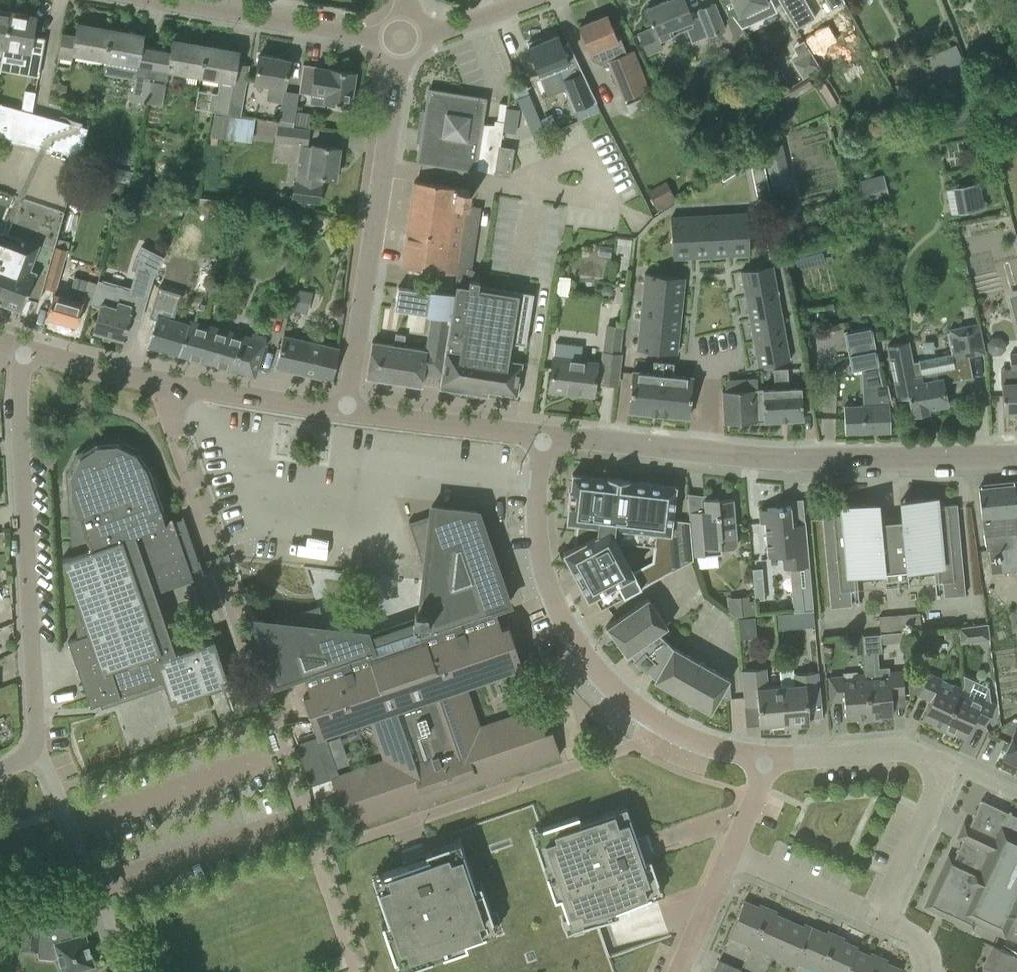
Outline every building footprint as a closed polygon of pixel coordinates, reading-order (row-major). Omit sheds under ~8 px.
[(713,3),(697,10),(698,12),(690,15),(683,0),(666,0),(644,9),(652,27),(638,32),(647,54),(660,49),(657,40),(687,28),(692,41),(707,35),(705,29),(713,26),(716,32),(723,29),(713,3)] [(770,0),(720,0),(727,14),(730,13),(740,27),(746,24),(741,14),(770,0)] [(810,53),(812,56),(840,38),(817,0),(809,0),(806,2),(805,0),(778,0),(810,53)] [(4,46),(10,11),(0,9),(0,55),(2,55),(3,49),(4,46)] [(10,11),(4,46),(28,51),(27,56),(25,68),(38,70),(41,58),(41,57),(45,37),(32,35),(36,16),(10,11)] [(578,26),(585,45),(592,61),(601,65),(607,62),(622,101),(649,90),(634,50),(626,53),(620,39),(617,40),(607,15),(578,26)] [(105,59),(110,28),(76,22),(74,34),(62,32),(58,52),(56,65),(69,67),(72,53),(104,59),(105,59)] [(148,76),(151,76),(155,48),(141,46),(144,34),(110,28),(105,59),(104,59),(102,72),(123,75),(125,62),(137,64),(131,98),(130,99),(146,102),(150,81),(147,81),(148,76)] [(528,46),(527,47),(540,79),(558,72),(573,110),(596,101),(567,41),(566,41),(566,43),(561,45),(557,35),(542,41),(540,37),(527,42),(528,46)] [(167,70),(200,75),(205,45),(172,39),(170,51),(155,48),(151,76),(165,79),(167,74),(167,70)] [(205,45),(200,75),(219,79),(217,93),(211,92),(208,110),(240,115),(249,65),(237,63),(239,50),(205,45)] [(925,57),(941,94),(965,83),(949,46),(925,57)] [(810,53),(793,63),(802,78),(819,67),(812,56),(810,53)] [(254,82),(268,84),(265,100),(281,102),(278,120),(294,122),(298,94),(283,92),(284,87),(289,60),(258,55),(254,82)] [(324,101),(328,101),(327,105),(341,107),(342,104),(350,105),(350,103),(349,103),(354,73),(355,72),(343,70),(343,66),(334,65),(333,68),(329,67),(328,69),(315,67),(316,66),(302,63),(298,92),(311,94),(312,91),(325,93),(324,101)] [(788,78),(779,83),(784,91),(792,85),(788,78)] [(166,83),(150,81),(146,102),(162,104),(166,83)] [(55,83),(53,93),(66,95),(68,85),(55,83)] [(481,124),(485,98),(428,89),(417,161),(482,171),(482,172),(495,175),(509,177),(514,147),(499,145),(503,122),(494,121),(494,126),(481,124)] [(24,90),(21,109),(31,112),(34,92),(24,90)] [(979,121),(976,108),(973,98),(960,101),(966,124),(979,121)] [(1,298),(0,300),(21,308),(25,297),(38,300),(39,301),(43,286),(43,285),(48,268),(55,244),(54,244),(78,156),(86,127),(31,112),(21,109),(11,106),(0,103),(0,138),(10,140),(0,155),(0,297),(1,298)] [(297,111),(295,124),(308,126),(310,113),(297,111)] [(210,143),(216,144),(218,135),(252,139),(254,118),(214,113),(210,143)] [(275,141),(299,144),(306,145),(308,130),(277,125),(275,141)] [(291,199),(319,202),(321,186),(320,186),(321,176),(335,177),(339,147),(312,144),(309,160),(297,158),(291,199)] [(101,166),(98,177),(109,180),(112,169),(101,166)] [(787,168),(767,172),(770,186),(790,181),(787,168)] [(850,182),(856,203),(887,194),(882,173),(850,182)] [(401,266),(421,269),(457,274),(467,206),(469,189),(414,181),(401,266)] [(953,188),(957,213),(984,209),(980,183),(953,188)] [(668,187),(649,197),(656,211),(675,200),(668,187)] [(749,253),(747,213),(727,214),(729,254),(749,253)] [(729,254),(727,214),(708,215),(711,255),(729,254)] [(711,255),(708,215),(690,216),(692,256),(711,255)] [(692,256),(690,216),(670,217),(672,257),(692,256)] [(617,238),(615,252),(628,253),(630,239),(617,238)] [(55,244),(48,268),(60,272),(61,270),(67,247),(55,244)] [(98,279),(91,301),(100,304),(92,330),(123,339),(131,311),(130,311),(135,294),(147,297),(153,277),(154,277),(164,256),(142,245),(136,259),(137,260),(129,289),(121,286),(98,279)] [(744,295),(776,289),(772,265),(740,271),(744,295)] [(682,296),(684,277),(644,273),(642,292),(682,296)] [(46,317),(75,325),(81,306),(82,302),(80,302),(87,280),(73,276),(67,297),(53,293),(46,317)] [(193,307),(205,310),(211,282),(193,278),(186,305),(193,307)] [(445,335),(439,376),(441,376),(439,388),(488,396),(488,391),(517,396),(522,362),(508,359),(510,343),(525,345),(533,294),(478,285),(478,281),(469,280),(468,286),(455,285),(453,293),(452,293),(445,335)] [(601,287),(601,292),(604,295),(608,295),(612,292),(612,287),(609,284),(604,284),(601,287)] [(431,315),(428,332),(445,335),(452,293),(430,289),(429,292),(417,290),(397,286),(394,309),(431,315)] [(146,345),(178,354),(188,325),(168,319),(176,291),(162,288),(146,345)] [(295,289),(290,308),(304,311),(308,292),(295,289)] [(780,313),(776,289),(744,295),(749,319),(780,313)] [(680,315),(682,296),(642,292),(640,311),(680,315)] [(184,305),(181,316),(190,318),(193,307),(186,305),(184,305)] [(678,334),(680,315),(640,311),(638,330),(678,334)] [(785,336),(780,313),(749,319),(753,342),(785,336)] [(252,334),(190,318),(188,325),(178,354),(255,376),(266,335),(253,331),(252,334)] [(984,353),(978,324),(949,330),(954,358),(955,359),(967,357),(984,353)] [(878,365),(871,326),(843,331),(851,371),(878,365)] [(676,353),(678,334),(638,330),(636,349),(676,353)] [(422,373),(439,376),(445,335),(428,332),(425,349),(403,346),(404,335),(395,334),(394,344),(371,341),(366,376),(420,385),(422,373)] [(282,335),(275,367),(331,380),(339,348),(282,335)] [(789,360),(785,336),(753,342),(757,366),(789,360)] [(943,382),(971,377),(967,357),(955,359),(954,358),(953,353),(918,360),(918,362),(913,364),(908,341),(887,345),(897,398),(908,396),(912,414),(928,411),(927,408),(947,404),(943,382)] [(580,361),(582,346),(555,342),(553,358),(549,389),(592,394),(594,379),(600,380),(600,382),(616,384),(618,364),(619,354),(604,352),(602,364),(580,361)] [(1009,354),(1010,368),(1000,368),(1002,412),(1016,411),(1016,353),(1009,354)] [(688,417),(692,377),(672,375),(673,362),(653,360),(651,373),(632,371),(628,411),(688,417)] [(802,419),(800,387),(788,387),(787,368),(773,369),(774,388),(721,391),(723,423),(764,421),(802,419)] [(894,416),(887,384),(864,390),(865,405),(843,406),(844,433),(890,431),(889,416),(894,416)] [(76,637),(67,641),(90,706),(163,681),(170,703),(195,694),(196,696),(205,693),(204,691),(225,684),(210,640),(191,646),(190,644),(181,647),(182,649),(175,652),(154,587),(200,571),(201,573),(203,573),(198,558),(197,558),(183,517),(169,521),(151,468),(138,449),(117,438),(95,440),(75,453),(65,474),(71,555),(61,558),(73,594),(76,637)] [(574,546),(563,552),(574,572),(573,572),(578,583),(580,583),(587,598),(593,595),(615,582),(623,596),(641,587),(620,548),(616,542),(613,535),(614,527),(669,534),(670,528),(676,529),(674,547),(683,564),(692,559),(692,556),(691,540),(690,531),(689,521),(671,519),(675,486),(649,483),(649,482),(640,481),(640,482),(628,481),(629,479),(606,477),(606,478),(572,474),(570,490),(569,490),(567,506),(568,506),(566,522),(576,523),(574,546)] [(978,487),(981,519),(982,519),(986,549),(988,549),(990,574),(1016,571),(1016,483),(978,487)] [(704,530),(690,531),(691,540),(692,556),(721,554),(721,550),(733,549),(736,544),(736,537),(733,499),(718,500),(718,497),(703,499),(705,517),(703,518),(704,530)] [(937,505),(936,497),(900,501),(901,519),(878,522),(877,503),(840,506),(841,514),(821,516),(830,607),(851,605),(850,590),(857,589),(855,572),(881,570),(882,572),(907,570),(907,567),(933,565),(935,582),(942,581),(944,596),(965,594),(956,504),(937,505)] [(330,778),(339,803),(346,801),(354,825),(418,803),(419,807),(433,803),(431,798),(486,779),(488,784),(501,779),(499,775),(560,754),(551,729),(544,732),(536,707),(478,727),(464,685),(522,666),(508,626),(501,628),(498,619),(497,619),(494,608),(508,603),(506,596),(511,594),(512,595),(513,594),(484,510),(483,511),(478,513),(477,511),(431,506),(430,514),(410,521),(409,520),(408,521),(427,576),(423,577),(419,611),(414,610),(413,620),(401,624),(400,622),(378,629),(379,632),(367,636),(366,632),(326,627),(319,607),(320,606),(319,605),(263,624),(262,622),(262,620),(253,619),(275,683),(303,674),(307,685),(306,685),(309,694),(303,696),(316,736),(372,717),(386,758),(330,778)] [(790,506),(758,509),(759,522),(764,521),(767,556),(781,555),(782,568),(789,568),(809,566),(805,528),(805,521),(792,522),(790,506)] [(751,599),(761,598),(759,567),(749,568),(751,599)] [(670,618),(701,595),(682,569),(651,592),(670,618)] [(811,587),(791,589),(793,611),(800,611),(813,610),(811,587)] [(636,656),(637,658),(647,668),(648,667),(655,675),(653,680),(710,712),(719,696),(725,699),(730,699),(729,683),(727,681),(729,678),(672,646),(658,632),(667,626),(647,597),(605,626),(625,655),(631,651),(636,656)] [(749,614),(748,601),(728,602),(728,611),(735,615),(749,614)] [(813,610),(800,611),(801,626),(814,625),(813,611),(813,610)] [(919,612),(879,616),(880,632),(920,628),(919,612)] [(787,616),(777,617),(778,629),(788,628),(787,616)] [(958,628),(960,643),(989,640),(987,624),(958,628)] [(958,628),(944,628),(945,637),(958,637),(958,628)] [(862,634),(850,635),(852,652),(864,651),(863,646),(862,634)] [(866,674),(865,674),(869,717),(892,715),(891,696),(904,695),(902,671),(888,672),(888,668),(879,669),(876,645),(863,646),(864,651),(866,674)] [(909,694),(910,694),(910,693),(914,693),(923,672),(907,665),(907,663),(906,663),(909,694)] [(784,726),(780,686),(767,687),(765,668),(741,670),(742,686),(744,701),(757,700),(759,725),(771,723),(772,727),(783,726),(784,726)] [(779,669),(780,686),(784,726),(809,724),(807,704),(821,703),(818,671),(798,673),(793,674),(792,668),(779,669)] [(922,717),(943,727),(961,688),(954,685),(952,689),(939,683),(941,679),(928,673),(918,695),(930,700),(922,717)] [(869,717),(865,674),(856,674),(857,679),(843,680),(843,676),(828,677),(830,701),(843,700),(845,719),(869,717)] [(961,688),(943,727),(965,737),(973,720),(985,725),(995,704),(982,698),(980,703),(967,697),(969,692),(961,688)] [(1015,729),(1002,758),(1016,765),(1016,728),(1015,729)] [(1007,812),(981,800),(933,902),(958,914),(958,915),(972,922),(972,921),(1016,941),(1016,817),(1007,812)] [(371,876),(386,922),(381,924),(393,959),(397,970),(397,971),(398,970),(399,971),(614,971),(608,956),(608,955),(596,921),(617,914),(617,912),(616,908),(661,892),(657,881),(650,859),(647,860),(639,838),(641,838),(641,837),(636,838),(629,817),(625,806),(579,821),(577,815),(542,827),(541,828),(533,804),(447,833),(450,842),(447,844),(424,851),(426,857),(371,876)] [(728,936),(750,946),(767,907),(759,904),(758,906),(744,900),(728,936)] [(750,946),(773,955),(788,919),(775,914),(776,911),(767,907),(750,946)] [(23,925),(20,950),(37,952),(37,946),(55,948),(62,971),(70,971),(94,965),(85,934),(70,938),(70,936),(66,934),(65,935),(64,929),(65,917),(40,915),(24,913),(24,914),(0,911),(0,923),(23,925)] [(796,963),(812,927),(804,923),(802,926),(788,919),(773,955),(795,965),(796,963)] [(815,971),(819,971),(835,934),(827,930),(826,933),(812,927),(796,963),(815,971)] [(856,949),(857,946),(854,945),(843,940),(844,937),(835,934),(819,971),(846,971),(856,949)] [(1016,956),(995,946),(995,947),(986,967),(986,971),(1016,971),(1016,954),(1016,956)] [(879,956),(870,952),(869,955),(856,949),(846,971),(872,971),(879,956)] [(872,971),(899,971),(900,968),(886,962),(887,959),(879,956),(872,971)] [(741,970),(718,960),(713,971),(740,971),(741,970)]
